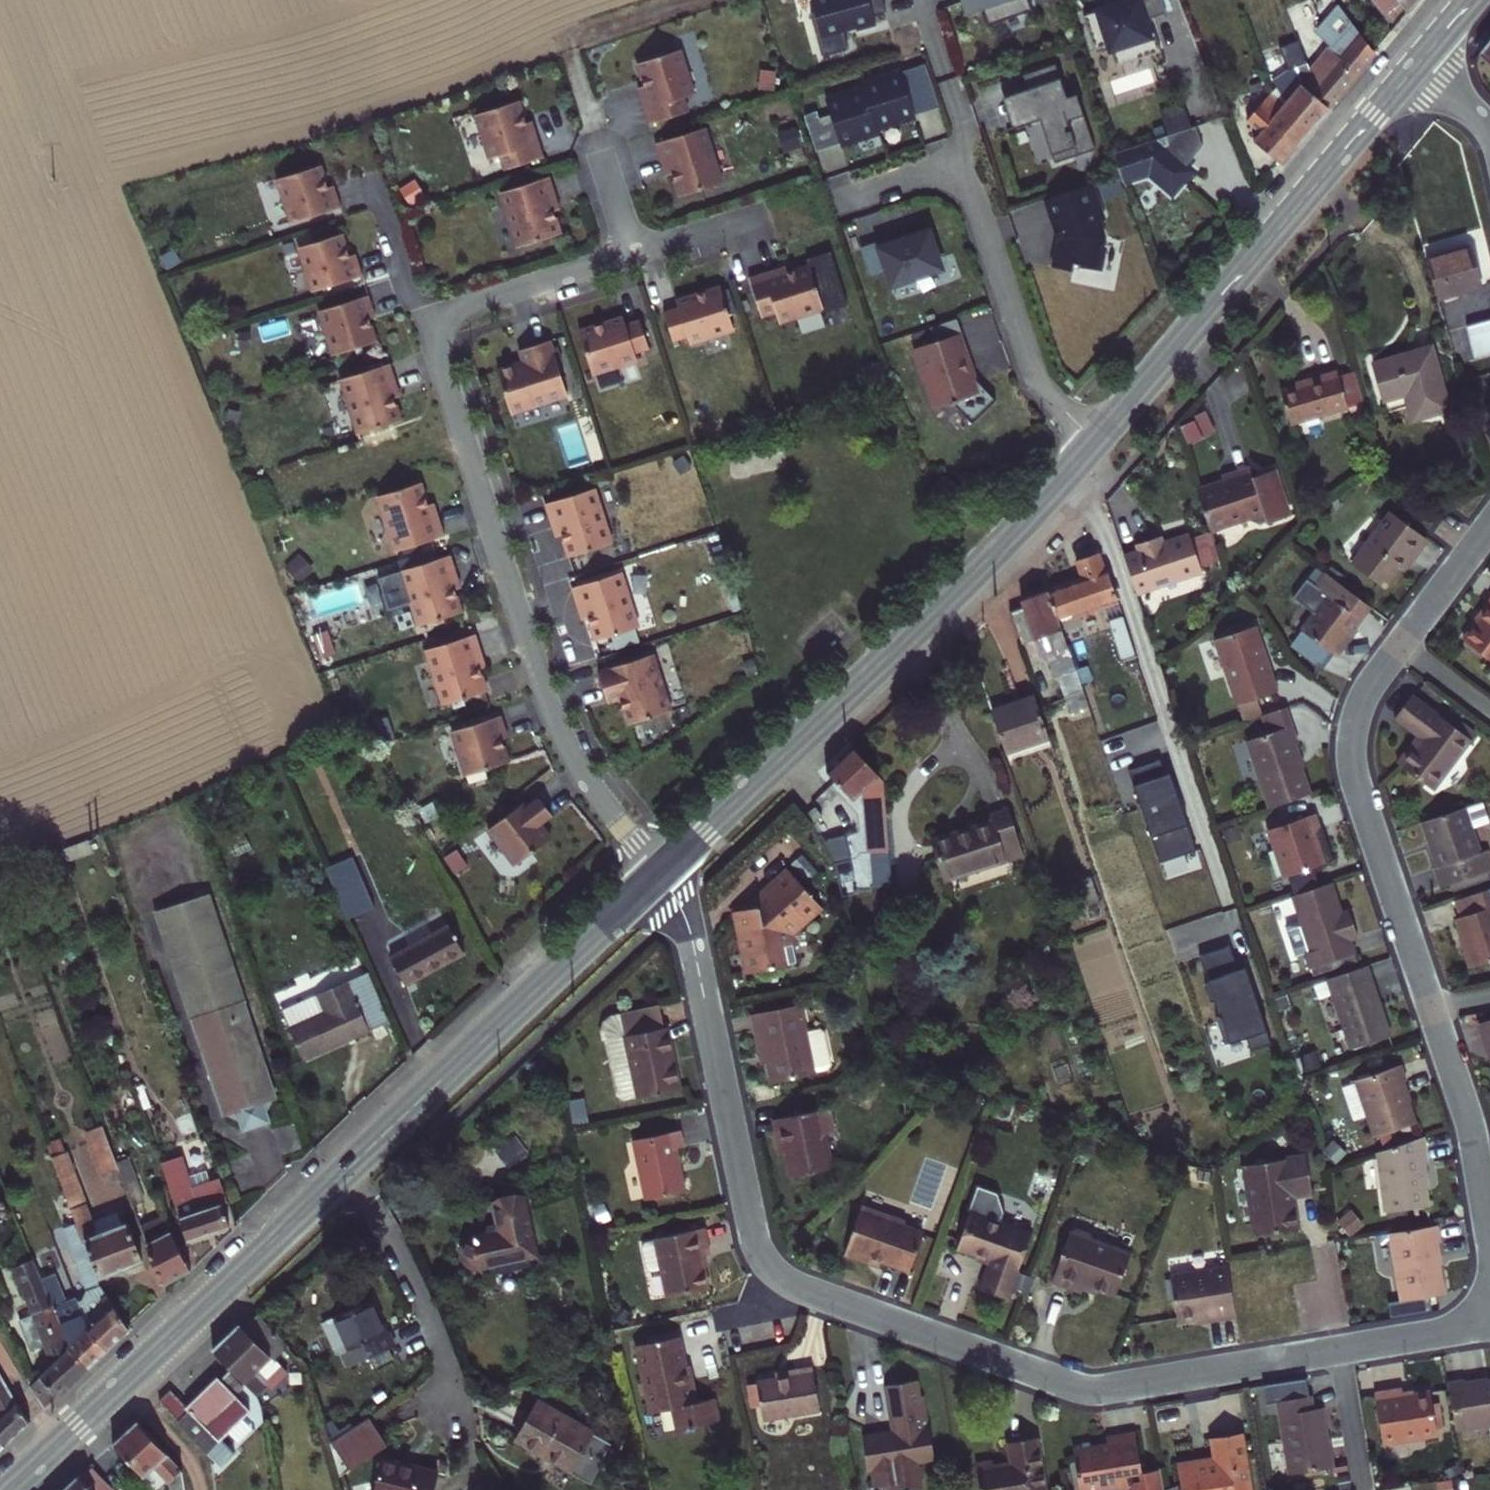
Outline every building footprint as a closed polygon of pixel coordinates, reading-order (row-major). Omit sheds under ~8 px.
[(815,12),(811,13),(823,56),(849,49),(844,30),(856,26),(857,29),(876,23),(874,16),(887,13),(883,0),(812,0),(815,12)] [(966,14),(983,8),(1001,2),(1007,19),(1033,10),(1030,0),(961,0),(966,14)] [(1114,62),(1157,45),(1150,27),(1145,29),(1139,15),(1162,7),(1159,0),(1114,0),(1079,14),(1092,46),(1106,41),(1114,62)] [(1346,65),(1368,39),(1343,11),(1338,0),(1330,0),(1308,22),(1323,35),(1346,65)] [(1001,2),(983,8),(989,25),(1007,19),(1001,2)] [(1485,25),(1467,49),(1489,66),(1489,29),(1485,25)] [(1322,94),(1346,65),(1323,35),(1302,60),(1292,72),(1322,94)] [(1284,58),(1300,52),(1296,43),(1280,49),(1284,58)] [(644,88),(654,118),(692,106),(687,92),(698,88),(684,44),(642,57),(651,86),(644,88)] [(1028,89),(1002,98),(1013,128),(1040,118),(1055,162),(1096,148),(1076,93),(1067,96),(1055,63),(1022,74),(1028,89)] [(903,65),(863,79),(881,130),(915,117),(912,109),(934,101),(924,74),(908,80),(903,65)] [(1305,115),(1322,94),(1292,72),(1275,92),(1305,115)] [(1248,130),(1274,152),(1305,115),(1275,92),(1274,94),(1267,89),(1271,84),(1263,77),(1239,104),(1257,119),(1248,130)] [(881,130),(863,79),(822,94),(827,108),(806,116),(819,152),(881,130)] [(505,165),(543,153),(534,123),(527,125),(518,96),(476,110),(490,154),(500,150),(505,165)] [(1170,132),(1113,150),(1122,178),(1149,170),(1170,187),(1189,163),(1179,155),(1183,150),(1187,153),(1199,138),(1185,96),(1161,104),(1170,132)] [(721,180),(703,125),(654,141),(662,167),(669,164),(678,193),(721,180)] [(321,162),(279,175),(293,220),(342,204),(337,189),(330,191),(321,162)] [(559,200),(551,174),(502,190),(520,244),(562,231),(553,202),(559,200)] [(1090,183),(1046,198),(1055,224),(1056,225),(1058,225),(1061,236),(1058,237),(1053,271),(1073,274),(1073,270),(1077,271),(1078,270),(1099,273),(1102,249),(1098,248),(1100,238),(1095,224),(1097,223),(1101,215),(1090,183)] [(892,230),(875,235),(885,266),(890,279),(940,262),(927,226),(906,233),(894,237),(892,230)] [(894,237),(906,233),(904,226),(892,230),(894,237)] [(344,231),(302,244),(316,288),(365,273),(360,258),(353,260),(344,231)] [(869,271),(885,266),(875,235),(859,241),(869,271)] [(831,250),(749,278),(763,317),(778,312),(781,323),(848,300),(831,250)] [(1430,307),(1477,294),(1466,255),(1419,268),(1430,307)] [(942,265),(889,284),(895,300),(948,281),(942,265)] [(735,328),(722,285),(677,299),(679,306),(665,310),(674,340),(689,335),(691,342),(735,328)] [(331,353),(373,339),(364,310),(371,308),(366,293),(317,308),(331,353)] [(647,347),(638,318),(624,322),(622,315),(578,329),(591,372),(635,359),(633,351),(647,347)] [(929,325),(934,340),(961,331),(956,316),(929,325)] [(934,340),(917,345),(921,357),(917,359),(926,384),(929,382),(937,405),(952,400),(953,402),(973,420),(995,396),(975,377),(972,378),(963,352),(967,351),(961,331),(934,340)] [(1489,371),(1489,335),(1459,344),(1468,377),(1489,371)] [(567,392),(550,337),(519,347),(522,359),(497,367),(511,409),(567,392)] [(1415,425),(1441,417),(1425,356),(1361,373),(1371,411),(1408,401),(1415,425)] [(399,388),(390,362),(341,378),(359,433),(401,419),(392,390),(399,388)] [(1278,427),(1357,399),(1347,370),(1334,374),(1331,365),(1265,389),(1278,427)] [(1178,422),(1188,443),(1214,430),(1204,409),(1178,422)] [(1255,496),(1283,486),(1270,448),(1242,458),(1255,496)] [(1199,524),(1250,505),(1234,460),(1222,464),(1223,466),(1183,481),(1199,524)] [(430,508),(421,479),(378,492),(396,548),(445,532),(437,506),(430,508)] [(559,522),(569,552),(611,538),(593,483),(544,498),(552,524),(559,522)] [(1402,563),(1408,567),(1429,535),(1389,507),(1351,563),(1386,587),(1402,563)] [(1128,549),(1142,588),(1208,565),(1194,524),(1164,535),(1161,526),(1137,534),(1141,544),(1128,549)] [(458,576),(450,550),(401,566),(418,620),(461,607),(452,578),(458,576)] [(1045,624),(1108,600),(1097,570),(1092,572),(1085,553),(1066,561),(1073,579),(1033,593),(1045,624)] [(1333,654),(1373,602),(1320,562),(1309,577),(1321,586),(1293,623),(1333,654)] [(582,607),(591,636),(634,623),(616,568),(566,583),(575,609),(582,607)] [(1061,669),(1045,624),(1033,593),(1007,602),(1010,611),(994,617),(1004,646),(1034,634),(1040,650),(1046,648),(1048,654),(1036,658),(1043,675),(1061,669)] [(1489,665),(1489,596),(1457,642),(1489,665)] [(1256,696),(1277,689),(1255,623),(1215,636),(1241,717),(1261,711),(1256,696)] [(487,658),(479,633),(430,648),(447,703),(490,690),(480,661),(487,658)] [(652,651),(598,668),(608,699),(620,695),(628,720),(670,707),(652,651)] [(1403,760),(1433,784),(1470,736),(1411,690),(1394,712),(1423,734),(1403,760)] [(1005,744),(1045,730),(1032,695),(993,709),(1005,744)] [(1268,809),(1309,795),(1293,747),(1302,745),(1288,705),(1267,712),(1275,736),(1246,745),(1268,809)] [(507,728),(502,713),(453,729),(467,773),(509,759),(500,730),(507,728)] [(887,826),(884,775),(851,743),(827,768),(852,793),(865,780),(868,827),(887,826)] [(1152,775),(1146,760),(1115,771),(1157,890),(1193,877),(1166,800),(1156,773),(1152,775)] [(521,798),(485,825),(512,860),(548,833),(537,819),(549,810),(537,794),(525,803),(521,798)] [(960,873),(1010,843),(985,800),(968,810),(972,817),(949,831),(960,873)] [(1477,849),(1470,826),(1463,805),(1419,819),(1434,864),(1430,865),(1437,885),(1489,868),(1489,867),(1484,847),(1477,849)] [(1285,873),(1325,860),(1314,829),(1320,827),(1314,809),(1269,823),(1285,873)] [(940,884),(960,873),(949,831),(920,849),(940,884)] [(835,864),(853,860),(847,835),(830,838),(835,864)] [(345,904),(366,895),(349,860),(329,870),(345,904)] [(797,961),(792,932),(821,902),(786,868),(764,890),(768,894),(758,904),(736,909),(748,971),(797,961)] [(1343,917),(1330,878),(1290,891),(1309,946),(1302,948),(1309,969),(1354,954),(1348,936),(1359,932),(1353,914),(1343,917)] [(1489,960),(1489,891),(1488,886),(1456,896),(1462,912),(1456,914),(1473,966),(1489,960)] [(275,1096),(277,1096),(210,892),(155,910),(221,1114),(224,1113),(238,1117),(241,1128),(269,1119),(265,1109),(275,1096)] [(408,985),(463,954),(446,925),(431,934),(426,923),(417,920),(401,929),(396,939),(403,950),(391,957),(408,985)] [(1231,965),(1223,943),(1204,950),(1193,954),(1199,970),(1203,981),(1199,982),(1205,1000),(1209,999),(1214,1014),(1210,1016),(1220,1042),(1240,1035),(1245,1048),(1266,1041),(1238,963),(1231,965)] [(1351,1047),(1390,1034),(1366,963),(1326,976),(1351,1047)] [(282,1013),(306,1063),(389,1022),(365,972),(282,1013)] [(614,1098),(677,1086),(661,1003),(598,1015),(614,1098)] [(769,1081),(814,1073),(813,1071),(827,1069),(830,1064),(824,1032),(819,1029),(806,1031),(801,1005),(752,1014),(755,1030),(760,1029),(769,1081)] [(1477,1022),(1489,1052),(1489,1017),(1477,1022)] [(1407,1086),(1399,1063),(1354,1078),(1373,1136),(1414,1122),(1402,1087),(1407,1086)] [(789,1177),(831,1168),(823,1131),(833,1129),(828,1106),(770,1118),(774,1137),(780,1136),(789,1177)] [(640,1198),(680,1190),(672,1147),(681,1146),(678,1129),(628,1138),(640,1198)] [(1386,1216),(1437,1207),(1427,1135),(1374,1144),(1386,1216)] [(1291,1191),(1310,1189),(1305,1152),(1245,1159),(1254,1230),(1296,1225),(1291,1191)] [(89,1175),(107,1169),(102,1154),(84,1160),(89,1175)] [(192,1238),(234,1225),(226,1202),(231,1200),(223,1175),(191,1185),(182,1157),(167,1161),(192,1238)] [(136,1198),(142,1196),(132,1167),(118,1172),(133,1213),(140,1210),(136,1198)] [(97,1277),(140,1262),(127,1225),(93,1236),(92,1232),(95,1231),(73,1173),(60,1177),(65,1190),(97,1277)] [(106,1347),(127,1326),(105,1293),(98,1282),(97,1277),(65,1190),(47,1196),(64,1242),(72,1239),(78,1255),(73,1257),(85,1288),(80,1308),(86,1324),(106,1347)] [(525,1254),(536,1251),(521,1191),(493,1198),(500,1224),(493,1226),(494,1230),(474,1235),(468,1239),(465,1246),(465,1254),(469,1259),(475,1264),(479,1265),(484,1264),(486,1272),(527,1261),(525,1254)] [(868,1253),(906,1269),(920,1233),(901,1225),(904,1218),(862,1202),(842,1252),(864,1261),(868,1253)] [(981,1286),(1009,1295),(1030,1229),(968,1209),(956,1247),(990,1257),(981,1286)] [(166,1276),(192,1263),(173,1223),(147,1236),(166,1276)] [(1082,1277),(1111,1287),(1125,1247),(1090,1234),(1087,1228),(1075,1223),(1067,1228),(1050,1276),(1079,1286),(1082,1277)] [(1398,1295),(1443,1289),(1436,1240),(1441,1240),(1438,1223),(1389,1230),(1398,1295)] [(669,1293),(709,1285),(703,1254),(711,1252),(705,1224),(657,1234),(669,1293)] [(645,1274),(657,1272),(651,1238),(639,1241),(645,1274)] [(1204,1320),(1233,1317),(1227,1264),(1169,1272),(1175,1320),(1204,1316),(1204,1320)] [(87,1365),(106,1347),(86,1324),(80,1308),(73,1288),(59,1293),(50,1267),(35,1271),(49,1308),(60,1336),(87,1365)] [(1018,1270),(1013,1291),(1027,1294),(1032,1274),(1018,1270)] [(365,1365),(396,1351),(372,1301),(335,1319),(351,1352),(358,1349),(365,1365)] [(26,1390),(43,1407),(87,1365),(60,1336),(49,1308),(27,1316),(47,1367),(24,1386),(26,1390)] [(255,1360),(272,1345),(245,1319),(229,1333),(254,1358),(255,1360)] [(254,1358),(229,1333),(223,1328),(198,1352),(240,1396),(249,1387),(253,1391),(257,1387),(241,1370),(254,1358)] [(713,1396),(696,1399),(691,1374),(684,1375),(675,1331),(638,1338),(651,1408),(672,1404),(676,1425),(717,1417),(713,1396)] [(758,1420),(815,1410),(808,1366),(789,1369),(790,1375),(752,1381),(758,1420)] [(1489,1419),(1489,1377),(1465,1380),(1464,1372),(1450,1374),(1457,1424),(1489,1419)] [(158,1400),(204,1450),(248,1409),(217,1376),(186,1405),(170,1389),(158,1400)] [(936,1456),(931,1422),(929,1422),(926,1404),(922,1404),(918,1376),(887,1381),(895,1435),(886,1436),(885,1432),(880,1429),(863,1432),(868,1467),(884,1464),(888,1489),(898,1489),(900,1489),(910,1489),(912,1487),(924,1486),(919,1459),(936,1456)] [(1382,1440),(1437,1432),(1430,1388),(1403,1392),(1401,1379),(1373,1383),(1382,1440)] [(28,1421),(8,1398),(0,1387),(0,1449),(28,1421)] [(1286,1464),(1330,1458),(1324,1411),(1313,1412),(1310,1394),(1277,1398),(1286,1464)] [(516,1436),(591,1479),(612,1443),(536,1400),(516,1436)] [(350,1468),(391,1443),(373,1414),(332,1439),(350,1468)] [(186,1470),(135,1417),(113,1438),(142,1470),(154,1459),(177,1483),(178,1489),(188,1489),(186,1470)] [(1136,1465),(1132,1429),(1101,1433),(1102,1440),(1087,1442),(1086,1436),(1068,1438),(1074,1484),(1105,1480),(1111,1486),(1132,1484),(1133,1489),(1159,1489),(1156,1463),(1136,1465)] [(1240,1429),(1212,1435),(1216,1458),(1179,1465),(1184,1489),(1252,1489),(1240,1429)] [(1037,1436),(999,1442),(1003,1462),(983,1465),(982,1460),(967,1462),(971,1489),(1045,1489),(1037,1436)] [(439,1472),(384,1454),(372,1489),(433,1489),(439,1472)] [(80,1471),(71,1479),(68,1475),(53,1489),(98,1489),(80,1471)]
